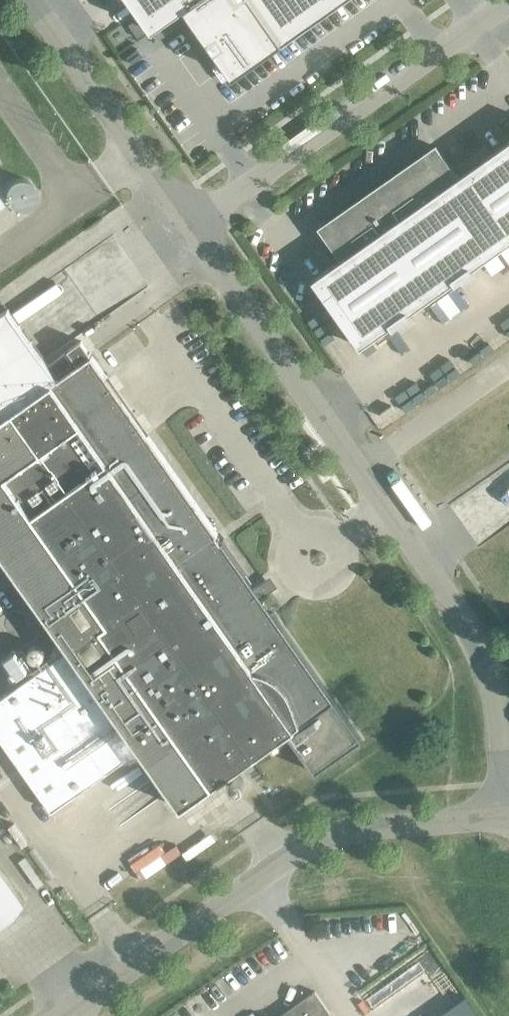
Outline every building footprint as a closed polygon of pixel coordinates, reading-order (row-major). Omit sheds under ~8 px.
[(153,32),(186,8),(234,77),(343,0),(130,0),(153,32)] [(503,247),(508,243),(508,141),(457,178),(435,147),(332,220),(333,221),(339,229),(328,238),(334,247),(342,259),(313,280),(360,347),(391,326),(393,328),(411,315),(410,313),(454,281),(455,283),(474,270),(473,268),(503,247)] [(140,749),(182,808),(287,734),(315,773),(363,740),(92,355),(59,378),(57,375),(73,364),(65,353),(49,364),(9,308),(0,314),(0,551),(70,650),(140,749)] [(69,350),(78,363),(91,354),(82,341),(69,350)] [(70,650),(0,699),(0,738),(52,811),(140,749),(70,650)] [(37,870),(30,875),(39,888),(46,884),(37,870)] [(21,902),(0,873),(0,917),(21,902)] [(330,1013),(315,991),(279,1015),(325,1015),(330,1013)]
